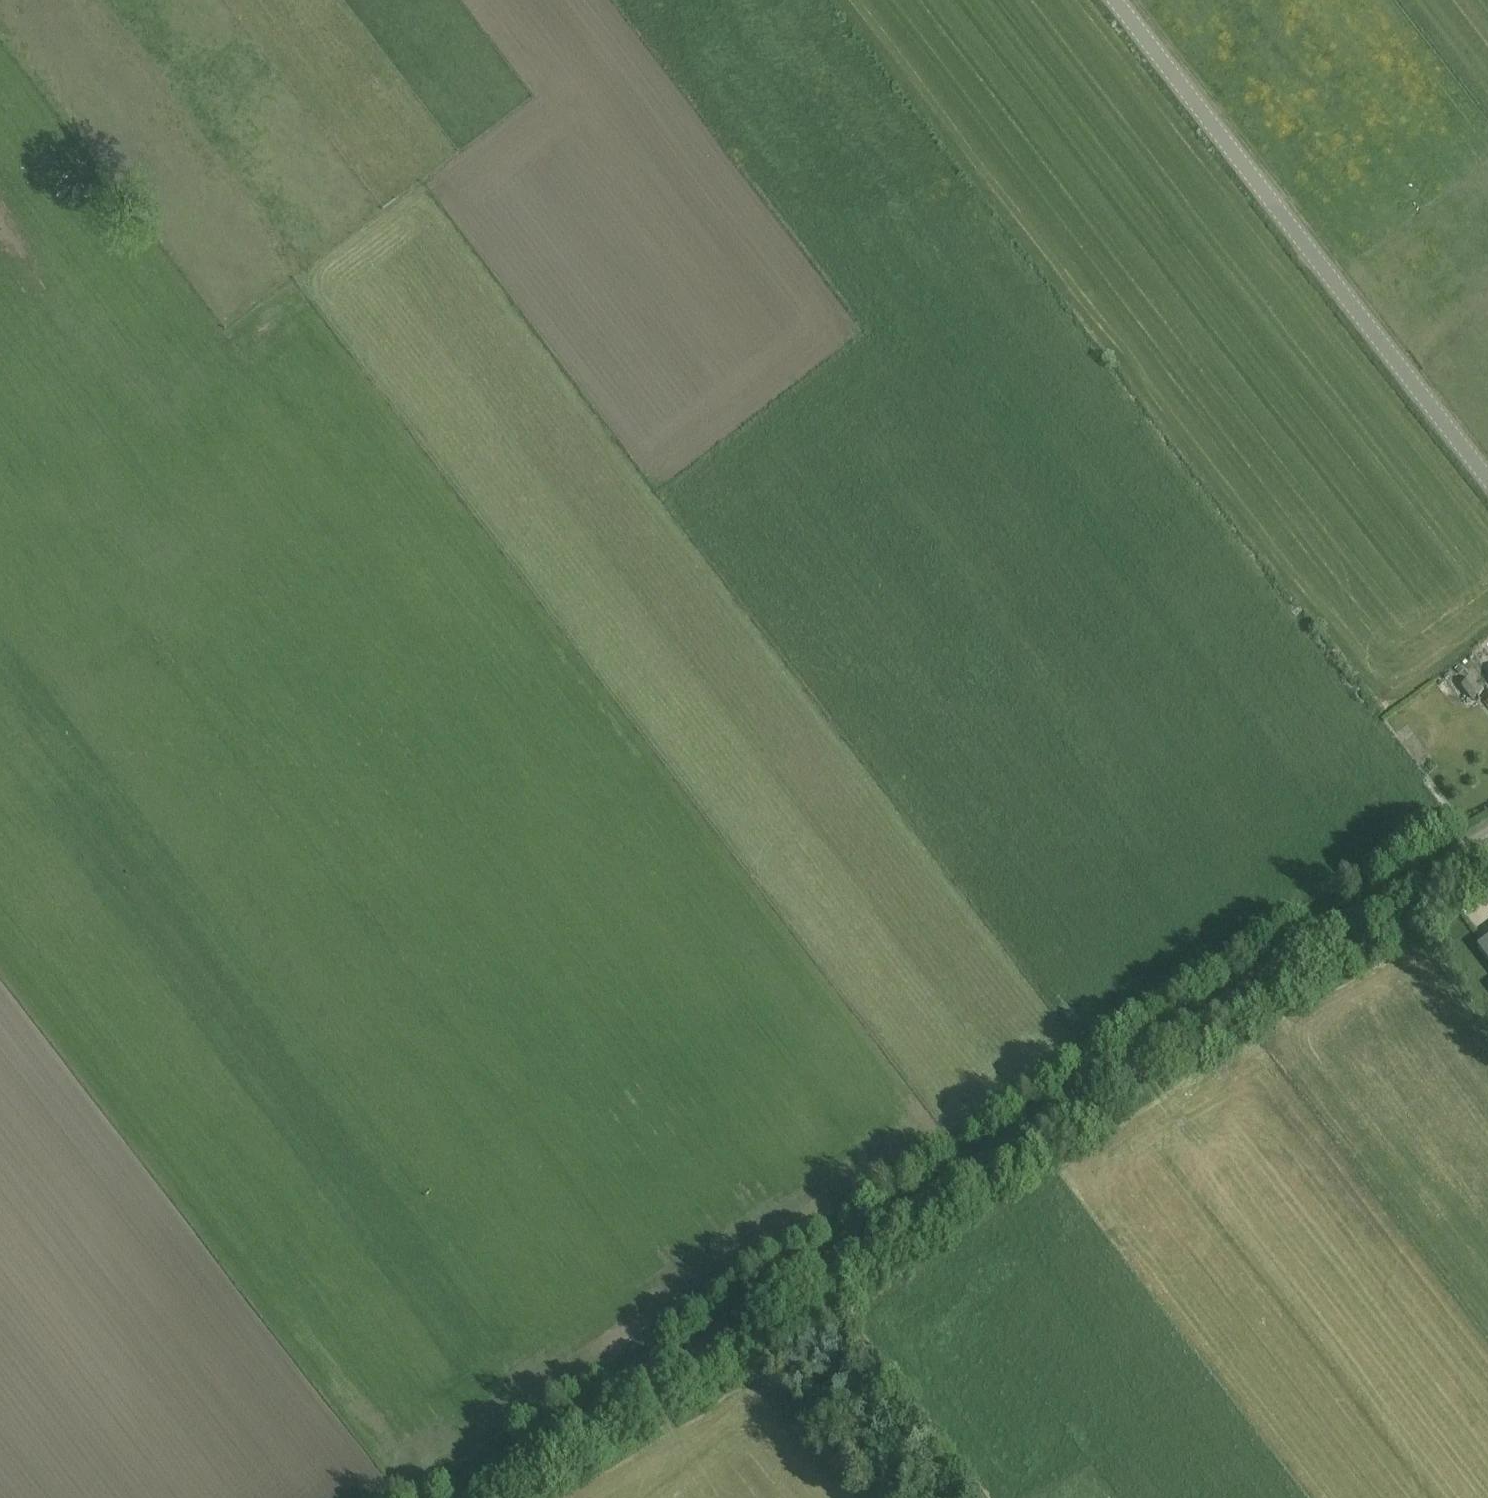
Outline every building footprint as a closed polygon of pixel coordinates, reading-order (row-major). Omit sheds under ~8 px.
[(1457,679),(1472,700),(1482,693),(1471,678),(1465,682),(1461,676),(1457,679)]
